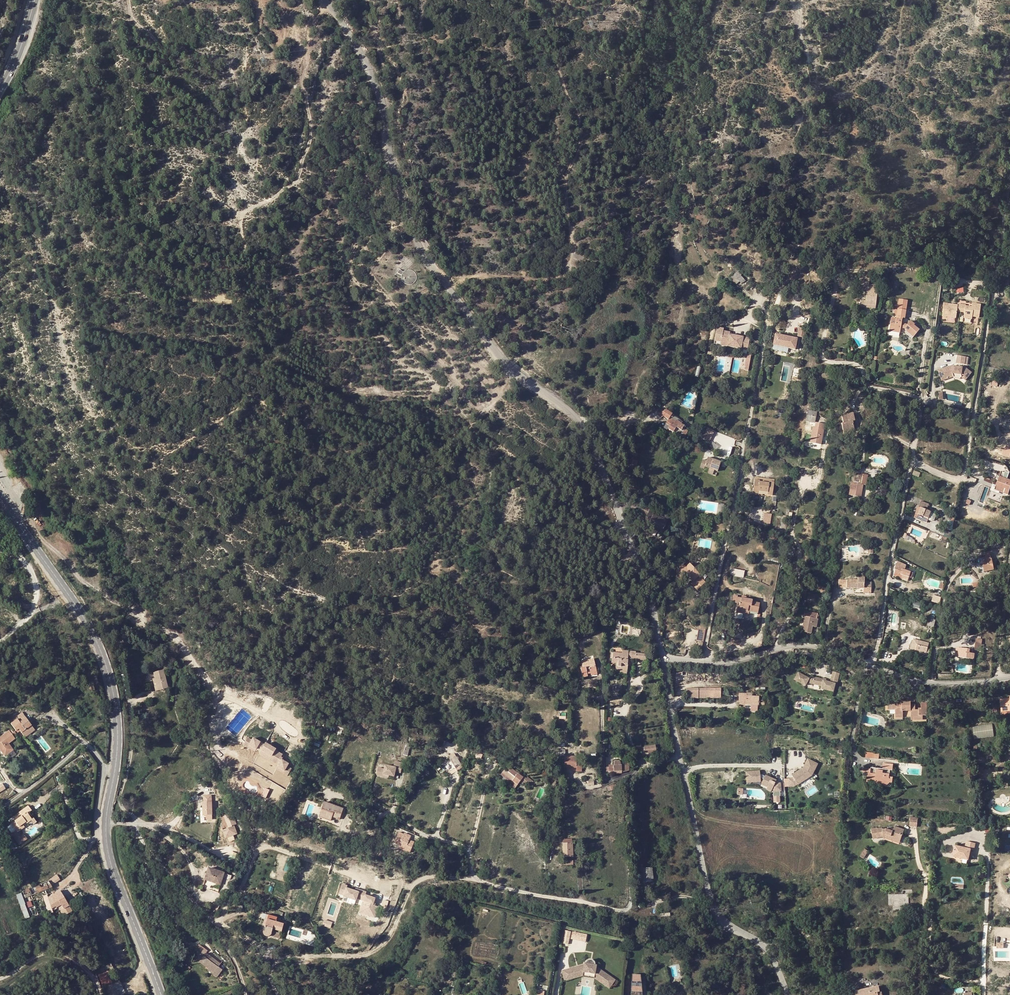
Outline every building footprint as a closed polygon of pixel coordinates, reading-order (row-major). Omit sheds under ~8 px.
[(924,269),(920,265),(917,268),(915,269),(919,273),(924,269)] [(396,275),(401,277),(401,279),(402,281),(404,283),(405,284),(408,285),(411,285),(413,284),(415,282),(416,280),(417,276),(416,275),(415,273),(413,271),(411,270),(407,269),(405,270),(403,271),(399,269),(397,272),(395,274),(396,275)] [(741,274),(738,271),(730,278),(735,284),(738,281),(742,284),(743,282),(745,285),(750,281),(749,280),(750,279),(748,276),(747,277),(742,273),(741,274)] [(866,289),(866,295),(876,297),(878,285),(869,284),(869,282),(863,282),(864,274),(860,274),(859,288),(866,289)] [(900,301),(899,309),(906,310),(907,310),(908,303),(900,301)] [(945,303),(943,316),(956,318),(957,312),(965,313),(964,318),(972,319),(973,317),(979,318),(981,305),(974,304),(974,308),(966,307),(966,305),(958,304),(958,305),(945,303)] [(913,331),(916,333),(919,330),(913,325),(914,324),(910,321),(907,324),(901,324),(902,318),(904,318),(906,310),(899,309),(898,309),(897,310),(896,315),(896,319),(895,321),(890,320),(889,327),(894,328),(893,332),(900,333),(901,328),(904,328),(906,330),(906,331),(910,334),(913,331)] [(806,327),(799,326),(798,334),(805,335),(806,327)] [(730,331),(723,330),(721,342),(728,344),(727,346),(747,350),(750,337),(730,333),(730,331)] [(775,333),(773,344),(796,347),(797,336),(775,333)] [(965,357),(957,355),(956,363),(958,364),(964,365),(965,357)] [(953,367),(953,366),(945,369),(946,372),(940,375),(943,381),(954,377),(955,374),(960,375),(961,376),(961,378),(965,382),(971,374),(963,367),(962,368),(958,367),(953,367)] [(670,418),(672,415),(673,414),(666,410),(660,415),(663,417),(664,415),(670,418)] [(808,410),(807,412),(806,421),(814,422),(816,412),(813,412),(813,411),(808,410)] [(843,424),(851,422),(855,421),(853,413),(841,416),(843,424)] [(670,423),(670,425),(668,428),(684,438),(689,428),(689,426),(686,424),(685,426),(681,424),(681,423),(676,420),(675,421),(673,425),(670,423)] [(843,424),(842,424),(844,432),(854,430),(851,422),(843,424)] [(809,436),(825,438),(827,430),(823,429),(823,427),(821,426),(811,424),(810,427),(809,436)] [(709,442),(709,441),(714,431),(707,427),(702,438),(708,441),(709,442)] [(714,470),(717,471),(721,462),(708,457),(706,461),(702,460),(700,467),(704,468),(704,466),(709,468),(714,470)] [(996,486),(994,490),(1004,493),(1008,495),(1009,489),(1009,476),(1008,476),(1009,474),(1001,471),(998,480),(996,486)] [(759,480),(754,480),(753,493),(757,493),(758,491),(768,492),(767,495),(772,495),(774,480),(759,478),(759,480)] [(863,485),(865,485),(866,480),(854,478),(853,482),(852,489),(851,491),(861,493),(862,487),(863,485)] [(927,510),(927,508),(919,504),(918,507),(920,508),(918,515),(916,514),(914,517),(927,523),(929,520),(931,513),(932,512),(927,510)] [(648,524),(652,526),(659,529),(663,531),(667,521),(648,512),(644,521),(649,524),(648,524)] [(763,525),(771,525),(772,513),(764,512),(763,525)] [(982,561),(984,571),(993,569),(991,559),(982,561)] [(899,573),(898,577),(908,580),(909,577),(911,572),(905,570),(906,566),(897,562),(895,569),(896,570),(895,572),(899,573)] [(677,575),(683,577),(684,573),(686,574),(693,581),(691,583),(697,590),(705,582),(699,575),(700,575),(698,573),(694,568),(690,563),(686,567),(679,565),(677,575)] [(732,567),(730,574),(744,577),(746,570),(732,567)] [(846,581),(862,582),(862,587),(870,587),(870,576),(862,576),(862,572),(856,572),(856,574),(846,574),(846,581)] [(810,588),(820,590),(826,592),(827,587),(811,583),(810,588)] [(931,602),(938,605),(940,599),(933,596),(931,602)] [(737,603),(736,613),(743,614),(744,611),(749,611),(758,613),(759,603),(752,602),(752,600),(746,599),(741,598),(737,597),(736,597),(735,602),(735,603),(737,603)] [(915,600),(913,606),(920,608),(923,602),(915,600)] [(804,611),(803,616),(805,616),(802,631),(809,633),(811,633),(812,626),(816,627),(818,619),(817,618),(818,614),(804,611)] [(700,629),(697,641),(703,642),(705,630),(700,629)] [(917,645),(915,650),(915,651),(922,653),(923,650),(927,651),(928,648),(917,645)] [(960,648),(959,658),(974,660),(975,654),(973,654),(973,650),(960,648)] [(621,673),(627,674),(627,665),(627,660),(628,658),(633,659),(645,660),(645,653),(635,653),(635,651),(629,651),(629,653),(628,653),(628,651),(622,650),(622,653),(618,652),(613,652),(612,658),(612,662),(616,663),(615,669),(617,669),(617,671),(621,672),(621,673)] [(591,673),(596,671),(595,666),(589,668),(589,666),(581,668),(583,676),(588,675),(587,674),(591,673)] [(158,690),(168,688),(164,671),(163,670),(154,672),(155,678),(158,690)] [(810,680),(798,673),(794,680),(805,686),(809,684),(820,686),(819,690),(832,693),(834,684),(836,685),(839,673),(832,671),(830,683),(822,681),(823,680),(811,677),(810,680)] [(698,697),(709,697),(720,697),(720,688),(709,688),(698,688),(688,688),(687,697),(698,697)] [(747,694),(739,693),(738,704),(750,705),(750,710),(757,711),(757,705),(759,705),(765,705),(765,700),(759,700),(759,701),(758,701),(758,697),(747,696),(747,694)] [(919,716),(926,715),(926,703),(921,703),(921,708),(921,710),(918,710),(915,710),(915,705),(910,705),(910,701),(914,701),(914,693),(907,694),(907,701),(903,701),(901,701),(901,704),(897,704),(897,701),(892,701),(892,710),(895,710),(895,714),(902,714),(902,711),(911,711),(911,716),(913,716),(913,717),(919,717),(919,716)] [(1009,711),(1009,697),(1009,698),(999,699),(1000,704),(1001,712),(1009,711)] [(24,737),(35,730),(24,715),(23,715),(21,713),(17,716),(19,718),(15,721),(11,724),(16,731),(19,729),(23,735),(24,737)] [(15,739),(13,737),(11,734),(10,732),(9,731),(0,737),(0,750),(5,756),(13,750),(9,744),(15,739)] [(256,749),(260,752),(261,750),(265,745),(253,738),(252,740),(248,738),(244,745),(248,748),(249,745),(256,749)] [(265,745),(261,750),(272,756),(269,760),(277,765),(281,757),(283,755),(276,750),(276,749),(266,743),(265,745)] [(655,745),(644,747),(646,760),(657,758),(655,745)] [(272,756),(261,750),(260,752),(259,754),(269,760),(272,756)] [(576,757),(565,756),(565,750),(558,750),(558,757),(564,757),(564,767),(569,767),(576,768),(576,771),(582,771),(582,762),(576,762),(576,757)] [(455,757),(452,759),(458,769),(462,767),(455,757)] [(458,769),(452,759),(450,760),(456,771),(458,769)] [(289,764),(282,760),(278,766),(278,767),(284,771),(283,773),(288,776),(292,769),(289,767),(288,768),(287,767),(287,766),(289,764)] [(792,778),(788,779),(789,788),(795,786),(798,785),(812,776),(818,765),(810,760),(805,769),(793,776),(794,778),(792,778)] [(805,769),(810,760),(809,760),(804,769),(792,775),(793,776),(805,769)] [(379,768),(378,775),(384,776),(384,774),(396,776),(396,771),(397,769),(402,770),(403,762),(395,761),(394,766),(386,765),(385,769),(379,768)] [(892,771),(893,764),(883,763),(883,769),(883,771),(876,770),(876,768),(872,767),(871,769),(870,769),(863,768),(863,773),(867,773),(867,779),(883,780),(885,783),(890,780),(889,778),(889,770),(892,771)] [(622,772),(629,770),(629,766),(629,765),(622,767),(622,765),(620,765),(614,765),(614,768),(614,772),(614,774),(621,773),(622,772)] [(813,777),(820,766),(818,765),(812,776),(798,785),(813,777)] [(512,781),(518,785),(520,782),(524,785),(526,785),(526,784),(530,786),(533,782),(528,778),(526,779),(524,777),(523,778),(511,768),(508,772),(504,770),(502,773),(512,781)] [(781,792),(781,784),(777,784),(776,784),(777,782),(762,774),(761,775),(761,772),(748,773),(748,782),(761,782),(761,778),(764,780),(762,785),(768,788),(767,790),(771,792),(772,791),(775,792),(773,796),(773,803),(779,803),(779,797),(780,797),(780,792),(781,792)] [(502,773),(500,775),(511,782),(512,781),(502,773)] [(883,780),(867,779),(866,782),(882,784),(885,787),(890,782),(890,780),(885,783),(883,780)] [(203,808),(203,810),(202,810),(202,815),(205,815),(205,820),(211,819),(210,795),(202,796),(202,802),(201,803),(201,808),(203,808)] [(323,813),(328,815),(327,818),(333,821),(335,815),(338,816),(337,818),(342,819),(346,809),(327,802),(323,813)] [(19,844),(24,841),(20,836),(17,832),(25,827),(24,825),(31,820),(32,819),(27,813),(31,810),(28,806),(13,816),(16,820),(11,824),(16,830),(11,833),(19,844)] [(236,823),(231,812),(224,815),(228,826),(222,829),(225,836),(236,832),(233,824),(236,823)] [(890,838),(890,839),(899,843),(903,831),(894,827),(894,830),(889,828),(888,831),(886,830),(883,831),(882,829),(872,830),(873,840),(884,838),(884,836),(887,836),(890,838)] [(408,839),(410,836),(403,833),(402,837),(403,838),(401,843),(412,847),(414,842),(408,839)] [(886,840),(899,844),(899,843),(890,839),(890,838),(887,836),(884,836),(884,838),(884,840),(886,840)] [(969,848),(973,849),(974,842),(966,840),(964,847),(954,845),(951,855),(967,859),(969,848)] [(563,857),(573,857),(572,843),(563,843),(563,857)] [(225,873),(209,868),(205,880),(221,885),(225,873)] [(653,879),(652,868),(641,869),(642,880),(653,879)] [(25,898),(32,895),(42,891),(45,890),(52,887),(51,886),(60,880),(56,875),(48,881),(22,890),(25,898)] [(64,916),(72,912),(66,901),(63,896),(60,890),(48,897),(47,895),(43,896),(47,910),(52,909),(52,911),(57,908),(55,906),(60,903),(61,905),(58,906),(64,916)] [(22,892),(16,894),(25,918),(30,916),(22,892)] [(909,904),(908,893),(888,894),(889,905),(909,904)] [(371,909),(370,913),(369,916),(375,917),(378,907),(372,905),(374,898),(365,895),(362,906),(371,909)] [(35,905),(28,907),(32,917),(38,915),(35,905)] [(284,924),(276,922),(277,917),(268,915),(267,920),(263,932),(263,933),(264,934),(265,935),(265,936),(266,936),(267,936),(268,936),(269,936),(270,935),(271,934),(280,936),(284,924)] [(88,933),(93,932),(91,924),(76,929),(78,935),(88,932),(88,933)] [(199,945),(196,949),(205,955),(206,953),(208,950),(199,945)] [(220,964),(206,953),(205,955),(199,962),(208,969),(214,973),(212,974),(217,977),(222,970),(218,967),(220,964)] [(613,982),(615,980),(596,966),(596,963),(595,963),(595,961),(594,960),(593,959),(592,958),(590,958),(589,958),(587,959),(586,961),(584,961),(584,964),(561,971),(563,978),(583,972),(595,973),(612,985),(613,982)] [(672,976),(681,976),(680,964),(671,965),(672,976)] [(107,972),(99,975),(103,986),(111,983),(107,972)] [(583,972),(563,978),(564,980),(583,975),(594,976),(610,987),(612,985),(595,973),(583,972)] [(640,975),(631,974),(630,992),(635,992),(636,994),(642,994),(640,975)] [(878,986),(854,991),(855,994),(878,994),(877,992),(880,992),(878,986)] [(116,990),(118,994),(123,994),(126,993),(122,987),(116,990)]
